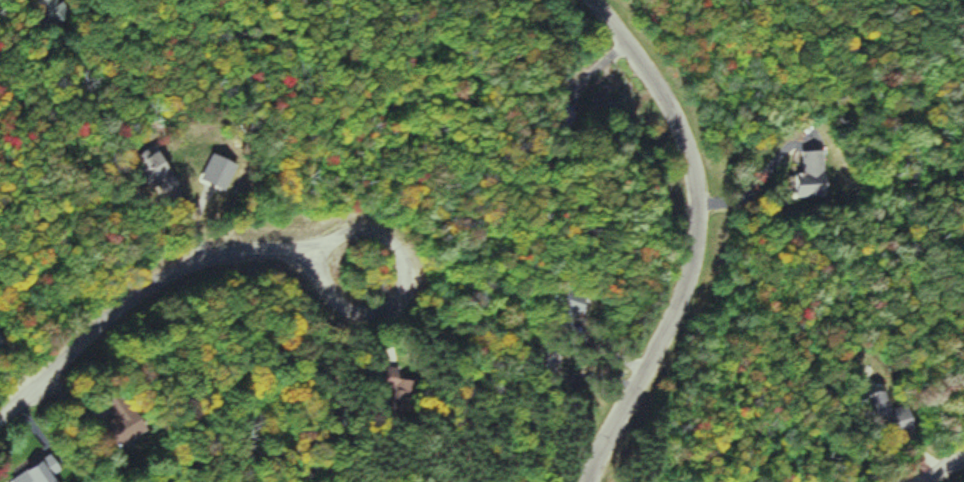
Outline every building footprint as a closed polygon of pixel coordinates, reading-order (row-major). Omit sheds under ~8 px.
[(804,152),(806,174),(797,175),(798,197),(832,194),(828,150),(804,152)] [(14,346),(0,330),(0,357),(14,346)] [(881,436),(917,428),(912,407),(896,411),(891,390),(872,394),(881,436)] [(124,453),(153,425),(134,405),(105,432),(124,453)] [(18,481),(62,481),(53,461),(16,478),(18,481)]
